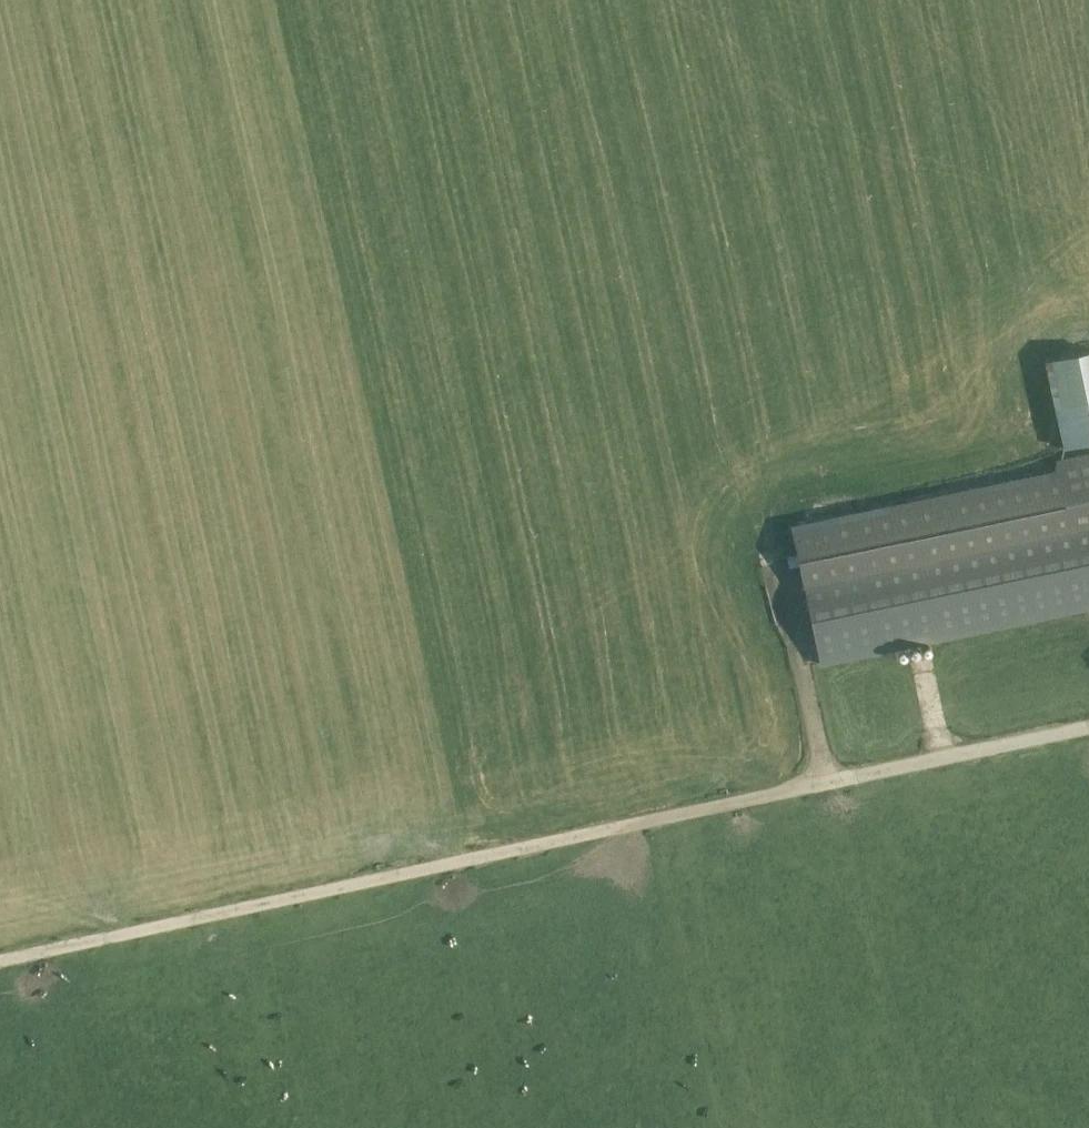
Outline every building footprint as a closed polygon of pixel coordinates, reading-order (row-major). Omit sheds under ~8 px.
[(1088,442),(1088,349),(1047,356),(1064,446),(1088,442)] [(1056,457),(1060,475),(792,531),(820,663),(1088,607),(1088,451),(1056,457)]
